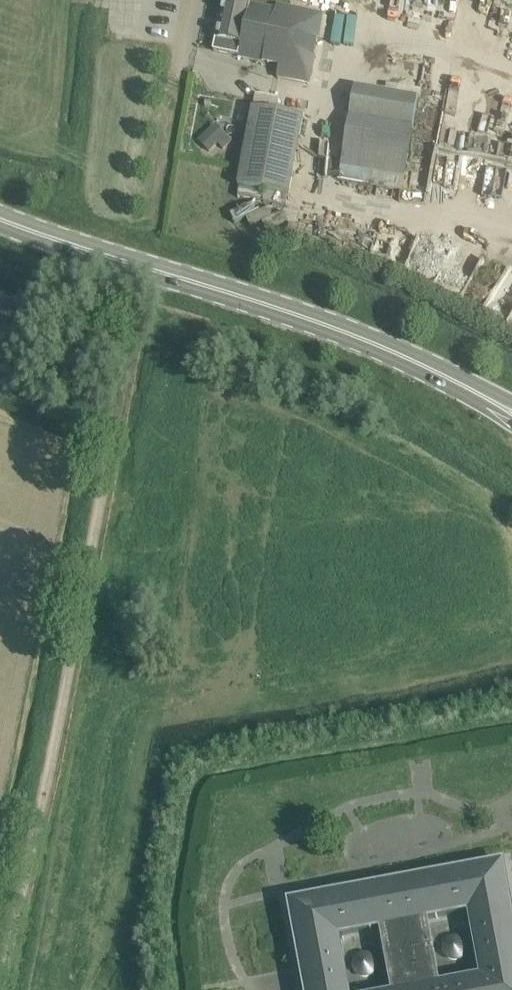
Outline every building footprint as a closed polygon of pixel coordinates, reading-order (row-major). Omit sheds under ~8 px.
[(216,39),(214,51),(234,55),(280,65),(277,77),(305,84),(311,73),(322,17),(276,5),(275,9),(234,0),(224,0),(216,39)] [(339,180),(403,189),(417,95),(354,86),(339,180)] [(234,196),(261,201),(264,191),(288,195),(304,119),(252,108),(234,196)] [(216,123),(198,140),(209,151),(218,142),(224,149),(233,141),(216,123)] [(503,863),(290,903),(306,989),(511,989),(511,910),(503,863)]
